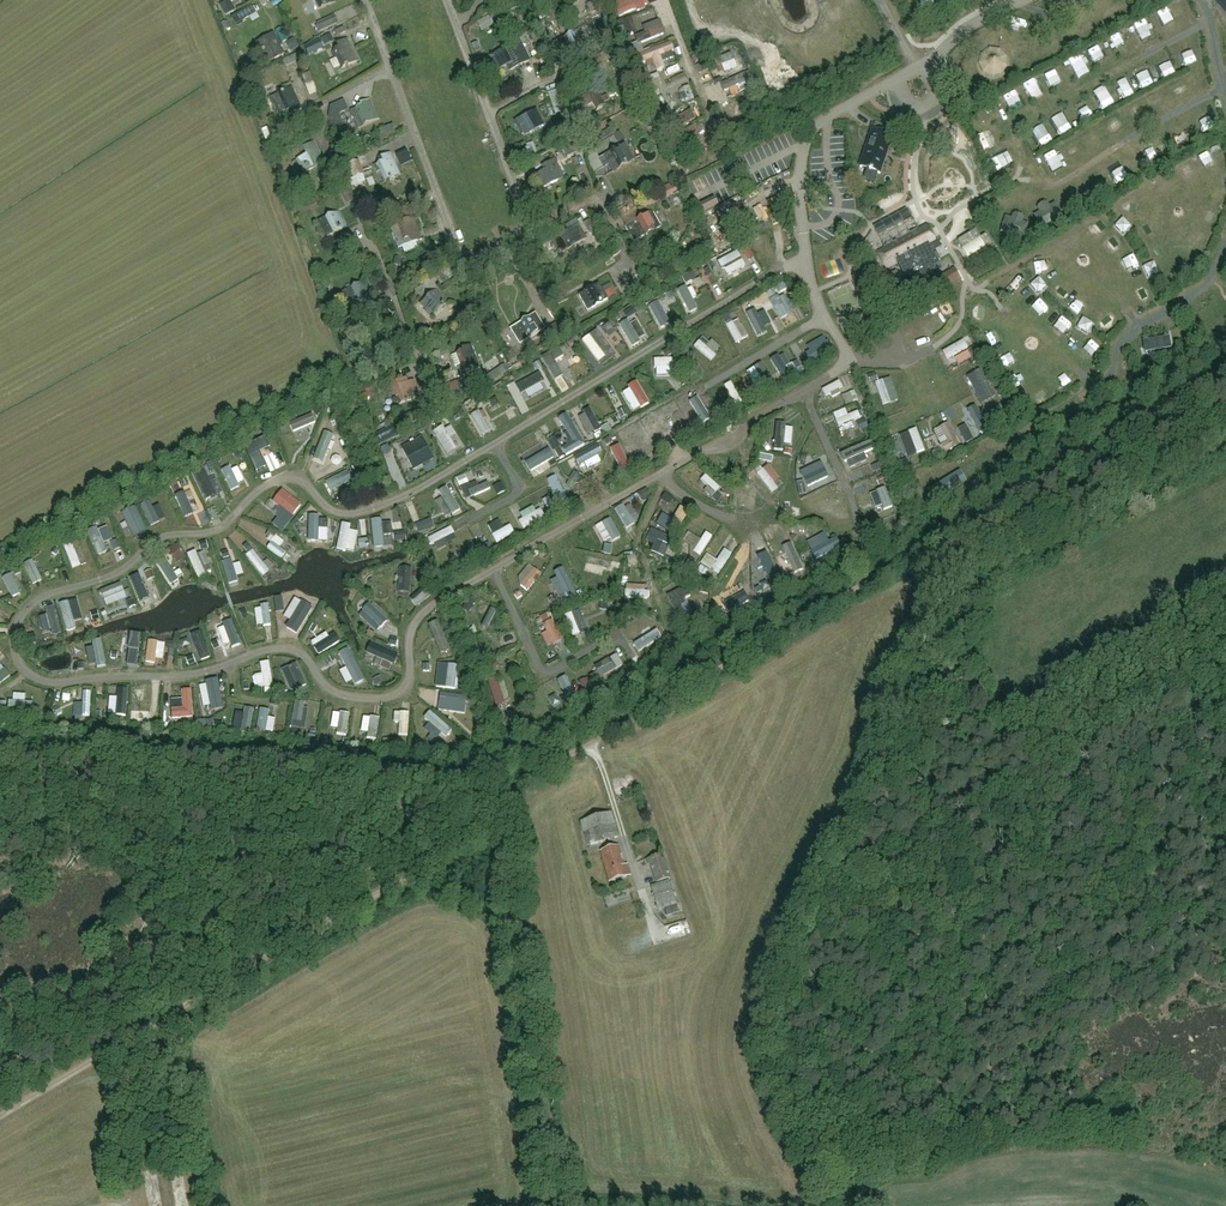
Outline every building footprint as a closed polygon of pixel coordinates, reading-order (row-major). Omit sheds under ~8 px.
[(629,0),(621,0),(615,2),(618,9),(616,9),(619,18),(649,5),(647,0),(639,0),(630,4),(629,0)] [(849,13),(845,0),(839,0),(838,0),(843,15),(849,13)] [(1225,12),(1225,0),(1215,0),(1225,12)] [(740,9),(748,26),(761,20),(753,2),(740,9)] [(796,10),(797,16),(818,11),(816,5),(796,10)] [(813,13),(800,17),(801,24),(814,21),(813,13)] [(889,28),(896,26),(893,14),(886,16),(889,28)] [(1159,27),(1171,24),(1169,16),(1157,19),(1159,27)] [(317,23),(318,25),(321,30),(336,24),(332,17),(317,23)] [(633,30),(638,43),(665,33),(660,20),(633,30)] [(1145,21),(1135,26),(1143,41),(1152,35),(1145,21)] [(1014,27),(1018,34),(1027,29),(1023,22),(1014,27)] [(541,42),(535,25),(527,27),(533,44),(541,42)] [(579,29),(559,40),(567,56),(587,46),(579,29)] [(998,29),(990,32),(997,49),(1005,46),(998,29)] [(810,38),(813,45),(828,39),(825,32),(810,38)] [(1120,47),(1129,39),(1123,32),(1114,40),(1120,47)] [(765,33),(748,43),(756,57),(773,47),(765,33)] [(283,53),(273,34),(252,46),(262,63),(269,59),(270,60),(283,53)] [(342,46),(331,51),(335,59),(338,57),(343,67),(356,61),(346,39),(340,42),(342,46)] [(529,60),(519,40),(509,45),(509,46),(491,56),(498,69),(508,64),(511,70),(529,60)] [(323,49),(319,41),(304,48),(308,56),(323,49)] [(624,52),(619,44),(604,53),(609,62),(624,52)] [(674,57),(672,53),(674,52),(671,44),(637,57),(640,65),(652,61),(657,73),(665,69),(662,62),(674,57)] [(837,46),(816,54),(821,66),(841,58),(837,46)] [(706,62),(709,70),(735,60),(731,52),(706,62)] [(766,78),(781,71),(777,60),(761,67),(766,78)] [(1163,70),(1166,78),(1179,73),(1176,65),(1163,70)] [(748,73),(720,84),(724,92),(751,81),(748,73)] [(658,74),(640,81),(646,94),(654,91),(662,86),(658,74)] [(1039,78),(1027,83),(1035,101),(1046,96),(1039,78)] [(790,81),(768,90),(773,101),(794,91),(790,81)] [(888,85),(882,87),(887,102),(893,100),(888,85)] [(302,109),(292,87),(270,98),(277,115),(285,111),(287,116),(296,112),(302,109)] [(601,87),(581,99),(586,106),(592,103),(597,110),(610,103),(601,87)] [(558,112),(567,109),(560,89),(550,92),(558,112)] [(1006,97),(1013,112),(1024,106),(1017,91),(1006,97)] [(365,105),(351,111),(358,128),(378,119),(369,100),(363,102),(365,105)] [(1103,103),(1105,112),(1117,109),(1115,100),(1103,103)] [(517,120),(524,133),(543,123),(536,110),(517,120)] [(668,110),(660,114),(669,135),(697,121),(693,112),(673,122),(668,110)] [(1066,135),(1077,128),(1069,116),(1058,123),(1066,135)] [(1039,138),(1050,134),(1047,126),(1037,129),(1039,138)] [(700,140),(694,127),(679,134),(685,146),(700,140)] [(891,136),(890,135),(871,130),(860,167),(880,173),(884,161),(882,160),(886,149),(887,149),(891,136)] [(990,134),(995,144),(1003,140),(998,130),(990,134)] [(625,139),(620,131),(614,134),(619,142),(625,139)] [(989,133),(983,135),(987,149),(994,147),(989,133)] [(1041,139),(1045,148),(1057,142),(1052,133),(1041,139)] [(324,162),(317,149),(314,142),(304,147),(308,154),(298,159),(305,172),(324,162)] [(632,157),(624,144),(599,160),(603,167),(608,163),(613,172),(627,163),(625,161),(632,157)] [(773,159),(791,151),(787,144),(770,151),(773,159)] [(1007,167),(1012,164),(1006,152),(1001,154),(1007,167)] [(1207,169),(1216,165),(1210,152),(1201,157),(1207,169)] [(386,160),(374,166),(377,172),(380,170),(386,181),(400,174),(390,153),(384,156),(386,160)] [(1000,154),(993,158),(1001,171),(1007,168),(1000,154)] [(677,168),(689,164),(686,156),(674,160),(677,168)] [(544,170),(536,175),(542,188),(562,178),(553,160),(542,166),(544,170)] [(363,175),(359,161),(349,164),(353,178),(363,175)] [(756,179),(763,177),(759,167),(752,169),(756,179)] [(696,181),(690,183),(694,202),(700,201),(696,181)] [(642,201),(644,204),(646,208),(661,200),(658,193),(642,201)] [(853,219),(859,215),(855,208),(848,211),(853,219)] [(347,226),(339,211),(318,222),(327,237),(347,226)] [(625,226),(634,241),(660,226),(651,211),(625,226)] [(805,219),(809,227),(815,224),(811,216),(805,219)] [(395,248),(420,239),(419,239),(417,240),(410,218),(412,217),(398,222),(387,225),(395,248)] [(1123,218),(1115,226),(1123,233),(1130,225),(1123,218)] [(586,239),(579,226),(576,221),(566,226),(569,231),(552,240),(560,253),(586,239)] [(767,235),(781,226),(777,221),(763,230),(767,235)] [(772,245),(788,232),(783,225),(766,238),(772,245)] [(926,225),(876,252),(885,268),(896,263),(905,280),(938,262),(928,245),(935,242),(926,225)] [(979,237),(974,229),(957,241),(973,265),(991,254),(985,246),(990,243),(984,234),(979,237)] [(1148,242),(1153,253),(1159,251),(1154,240),(1148,242)] [(752,244),(742,248),(747,261),(757,257),(752,244)] [(730,278),(750,270),(742,251),(722,258),(730,278)] [(1154,262),(1144,267),(1148,276),(1158,272),(1154,262)] [(907,309),(940,292),(960,280),(954,269),(917,290),(912,280),(896,289),(904,302),(907,309)] [(695,271),(687,274),(690,282),(698,279),(695,271)] [(1039,277),(1031,285),(1038,293),(1046,286),(1039,277)] [(340,302),(347,299),(350,307),(371,297),(364,281),(337,293),(340,302)] [(598,283),(578,294),(587,310),(607,299),(598,283)] [(611,295),(618,292),(614,283),(607,286),(611,295)] [(685,290),(691,314),(700,311),(693,287),(685,290)] [(436,289),(420,303),(425,309),(432,317),(448,302),(436,289)] [(785,318),(798,309),(789,296),(783,300),(779,293),(768,300),(774,309),(777,307),(785,318)] [(655,308),(661,324),(668,321),(662,305),(655,308)] [(750,311),(759,327),(767,323),(759,307),(750,311)] [(932,312),(934,319),(944,316),(942,308),(932,312)] [(357,310),(342,318),(346,326),(361,318),(357,310)] [(520,344),(544,329),(534,314),(511,329),(520,344)] [(1084,318),(1078,327),(1086,333),(1092,324),(1084,318)] [(738,323),(747,342),(752,340),(742,321),(738,323)] [(737,322),(730,325),(740,346),(746,343),(737,322)] [(637,325),(626,331),(637,348),(647,342),(637,325)] [(924,351),(929,347),(923,336),(917,339),(924,351)] [(1170,336),(1143,341),(1145,352),(1172,348),(1170,336)] [(601,359),(605,355),(591,340),(586,344),(601,359)] [(703,340),(698,346),(716,363),(721,357),(703,340)] [(806,350),(810,358),(826,351),(823,343),(806,350)] [(954,365),(960,362),(963,369),(977,362),(968,344),(948,354),(954,365)] [(455,366),(460,364),(463,373),(470,370),(471,371),(479,368),(471,345),(466,347),(467,350),(451,356),(455,366)] [(554,357),(548,361),(562,384),(568,380),(554,357)] [(783,357),(776,361),(787,379),(794,376),(783,357)] [(658,358),(658,370),(672,371),(673,358),(658,358)] [(771,366),(765,369),(774,386),(780,383),(771,366)] [(988,372),(974,378),(987,407),(1002,401),(988,372)] [(408,376),(392,382),(397,394),(399,394),(402,402),(420,396),(414,380),(409,382),(408,376)] [(540,398),(543,392),(520,380),(517,386),(540,398)] [(738,407),(745,404),(736,383),(729,386),(738,407)] [(827,390),(830,399),(848,394),(845,385),(827,390)] [(631,387),(626,396),(631,399),(627,408),(635,412),(644,395),(631,387)] [(655,391),(647,394),(650,402),(658,399),(655,391)] [(496,407),(503,404),(499,396),(492,399),(496,407)] [(903,412),(917,405),(914,399),(900,407),(903,412)] [(697,404),(707,422),(715,418),(705,400),(697,404)] [(906,413),(910,419),(922,411),(917,405),(906,413)] [(594,406),(588,409),(595,430),(602,428),(594,406)] [(487,434),(494,430),(480,409),(474,414),(487,434)] [(585,446),(567,415),(559,419),(567,433),(564,435),(569,445),(562,449),(567,457),(585,446)] [(842,422),(844,429),(866,422),(863,415),(842,422)] [(615,429),(625,424),(621,417),(611,422),(615,429)] [(453,456),(462,452),(449,424),(441,428),(453,456)] [(983,427),(987,438),(994,436),(989,424),(983,427)] [(376,433),(380,441),(399,431),(396,425),(392,427),(391,426),(376,433)] [(948,425),(940,429),(948,444),(942,447),(945,454),(959,446),(948,425)] [(533,437),(548,462),(551,460),(556,467),(562,464),(542,431),(533,437)] [(328,462),(338,435),(329,432),(319,458),(328,462)] [(858,447),(865,444),(860,434),(854,437),(858,447)] [(422,438),(402,449),(415,472),(435,461),(422,438)] [(777,446),(777,455),(794,455),(795,446),(777,446)] [(263,477),(272,473),(260,449),(252,453),(263,477)] [(341,466),(346,459),(339,454),(334,462),(341,466)] [(809,482),(815,494),(835,484),(827,466),(807,476),(810,482),(809,482)] [(763,476),(779,499),(784,495),(768,472),(763,476)] [(470,475),(459,478),(461,486),(472,483),(470,475)] [(722,497),(727,492),(710,476),(705,482),(722,497)] [(556,483),(559,493),(568,490),(565,480),(556,483)] [(870,497),(892,488),(888,480),(866,489),(870,497)] [(502,493),(508,490),(504,482),(498,485),(502,493)] [(447,487),(439,492),(451,515),(460,510),(447,487)] [(281,490),(273,501),(293,517),(302,505),(281,490)] [(881,499),(890,497),(889,490),(880,492),(881,499)] [(568,507),(583,500),(579,491),(564,498),(568,507)] [(626,504),(630,510),(647,499),(644,493),(626,504)] [(157,503),(162,523),(178,519),(173,499),(157,503)] [(417,507),(411,510),(414,517),(420,515),(417,507)] [(534,519),(539,528),(553,521),(549,512),(534,519)] [(331,527),(324,527),(324,514),(313,514),(312,541),(331,541),(331,527)] [(672,515),(665,520),(673,530),(680,525),(672,515)] [(395,546),(394,519),(378,519),(379,547),(395,546)] [(501,542),(516,528),(509,521),(495,535),(501,542)] [(350,552),(352,541),(359,542),(361,531),(353,530),(354,524),(344,523),(340,550),(350,552)] [(447,542),(445,538),(457,533),(455,527),(432,537),(436,547),(447,542)] [(488,530),(482,533),(491,555),(497,553),(488,530)] [(654,533),(653,540),(672,544),(673,537),(654,533)] [(705,559),(718,540),(711,535),(698,554),(705,559)] [(78,572),(86,569),(76,544),(68,547),(78,572)] [(179,563),(189,560),(184,544),(174,546),(179,563)] [(199,550),(192,553),(203,579),(210,576),(199,550)] [(251,554),(266,579),(273,575),(258,550),(251,554)] [(202,553),(206,567),(211,566),(207,552),(202,553)] [(732,555),(716,572),(723,579),(739,561),(732,555)] [(590,564),(616,572),(618,564),(592,556),(590,564)] [(712,557),(706,566),(716,573),(722,564),(712,557)] [(630,565),(635,571),(641,565),(637,560),(630,565)] [(532,591),(544,574),(532,566),(520,583),(532,591)] [(756,567),(750,570),(758,587),(764,585),(756,567)] [(414,593),(415,568),(407,568),(406,593),(414,593)] [(564,597),(567,605),(579,601),(566,568),(560,571),(569,596),(564,597)] [(710,583),(714,574),(706,570),(702,579),(710,583)] [(147,605),(155,601),(142,574),(134,579),(147,605)] [(686,586),(668,596),(682,622),(688,620),(681,606),(686,603),(685,600),(685,597),(691,595),(686,586)] [(630,602),(654,603),(655,590),(630,588),(630,602)] [(428,589),(415,601),(422,608),(435,597),(428,589)] [(110,607),(131,599),(128,592),(108,600),(110,607)] [(466,607),(472,613),(481,603),(474,598),(466,607)] [(306,603),(299,600),(288,619),(294,622),(290,629),(304,638),(320,611),(306,603)] [(382,633),(391,622),(372,605),(363,615),(382,633)] [(259,611),(262,628),(275,625),(271,608),(259,611)] [(577,643),(584,641),(577,613),(570,615),(577,643)] [(537,630),(542,642),(555,637),(549,624),(537,630)] [(236,625),(229,628),(238,653),(246,650),(236,625)] [(315,648),(319,655),(340,643),(336,636),(315,648)] [(486,656),(510,649),(506,638),(482,645),(486,656)] [(92,643),(97,669),(108,667),(103,641),(92,643)] [(440,643),(443,657),(452,655),(449,641),(440,643)] [(169,661),(170,643),(152,643),(151,667),(161,667),(161,661),(169,661)] [(376,662),(387,664),(385,672),(398,675),(401,658),(377,653),(376,662)] [(456,665),(455,657),(445,657),(446,665),(456,665)] [(622,671),(627,668),(621,657),(615,660),(622,671)] [(598,669),(603,680),(620,672),(615,661),(598,669)] [(569,679),(564,681),(574,701),(579,698),(569,679)] [(87,696),(88,721),(98,720),(97,696),(87,696)] [(377,741),(379,718),(369,717),(367,740),(377,741)] [(314,736),(326,737),(326,720),(314,719),(314,736)] [(611,812),(581,821),(588,845),(618,836),(611,812)] [(618,845),(600,851),(609,881),(630,875),(627,864),(624,865),(618,845)] [(662,855),(648,859),(656,883),(669,878),(662,855)] [(658,910),(663,908),(676,904),(668,881),(651,886),(658,910)]
